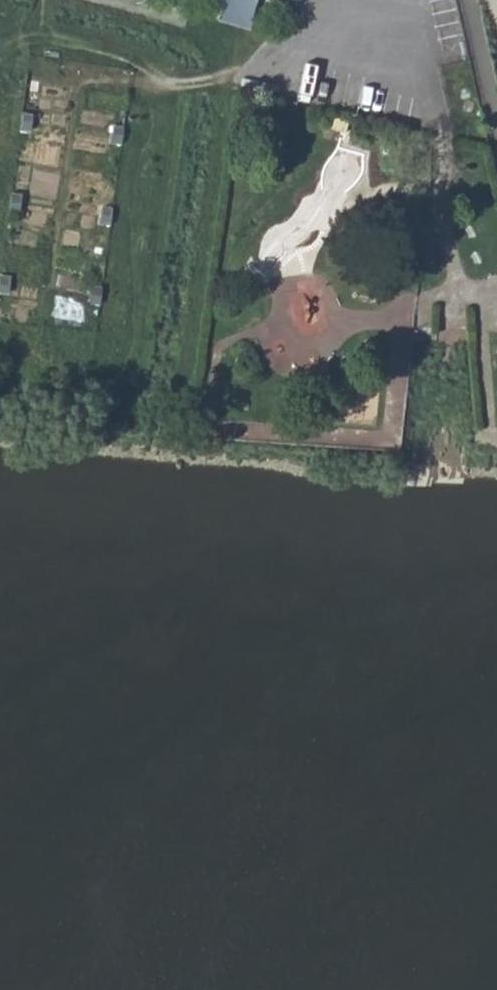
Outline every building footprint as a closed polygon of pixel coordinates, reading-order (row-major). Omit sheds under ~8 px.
[(245,0),(230,0),(224,20),(248,27),(255,3),(245,0)]
